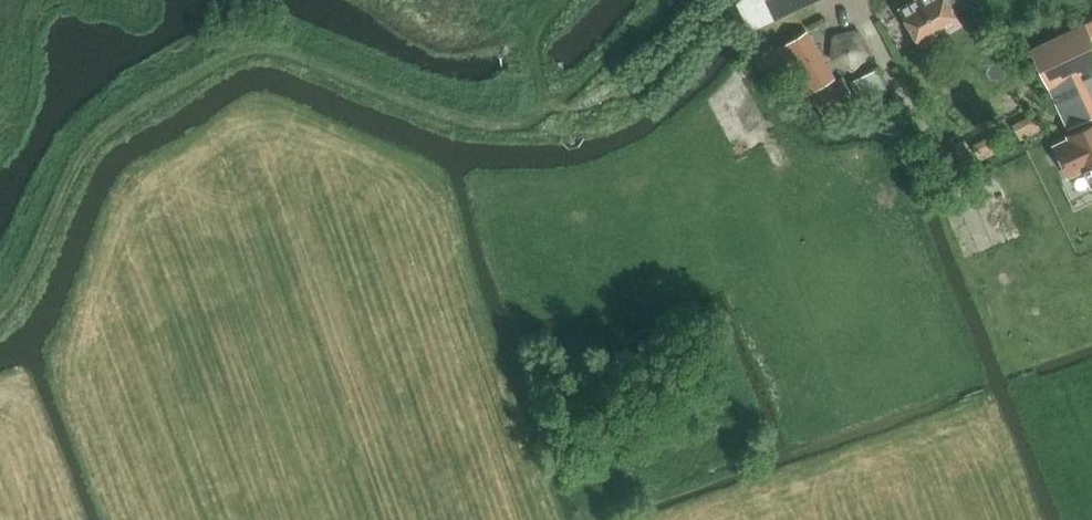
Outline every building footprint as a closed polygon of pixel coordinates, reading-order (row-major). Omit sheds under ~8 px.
[(788,14),(782,0),(744,0),(739,5),(752,31),(788,14)] [(922,47),(960,25),(946,0),(915,0),(901,8),(922,47)] [(847,63),(873,51),(860,24),(835,36),(847,63)] [(1033,51),(1049,86),(1074,75),(1091,66),(1091,38),(1086,26),(1033,51)] [(805,95),(833,79),(806,33),(775,52),(786,71),(789,69),(805,95)] [(879,68),(855,79),(866,102),(890,91),(879,68)] [(1086,102),(1074,75),(1049,86),(1062,113),(1086,102)] [(843,76),(814,93),(827,114),(855,98),(843,76)] [(1062,113),(1068,127),(1091,116),(1091,114),(1086,102),(1062,113)] [(1070,135),(1071,138),(1055,145),(1070,176),(1086,169),(1091,181),(1091,125),(1070,135)]
